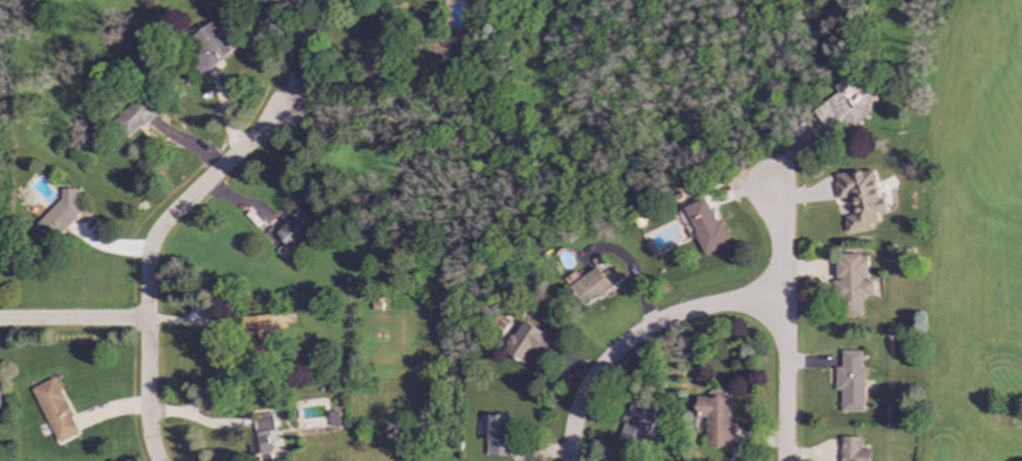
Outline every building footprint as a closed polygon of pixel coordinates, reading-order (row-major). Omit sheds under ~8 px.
[(198,76),(233,50),(229,45),(236,40),(218,16),(190,37),(199,49),(185,59),(198,76)] [(852,74),(835,86),(838,91),(813,110),(831,136),(874,105),(852,74)] [(157,111),(142,95),(112,123),(127,139),(157,111)] [(833,175),(838,199),(849,198),(852,215),(841,217),(844,234),(872,229),(871,222),(878,221),(877,213),(886,211),(883,197),(879,198),(874,168),(833,175)] [(76,188),(61,188),(61,202),(48,202),(48,221),(34,221),(34,241),(58,242),(58,229),(76,229),(76,188)] [(730,243),(720,220),(715,222),(705,198),(683,207),(703,254),(730,243)] [(263,236),(270,244),(278,237),(290,249),(316,223),(301,207),(272,235),(268,231),(263,236)] [(862,317),(862,294),(872,295),(873,280),(864,279),(865,254),(842,253),(842,262),(836,262),(836,278),(840,278),(839,304),(845,304),(844,316),(862,317)] [(612,286),(596,266),(568,288),(584,308),(612,286)] [(272,315),(244,316),(245,352),(273,351),(272,315)] [(550,355),(559,338),(521,318),(503,351),(526,363),(534,347),(550,355)] [(861,412),(862,350),(840,350),(840,366),(834,366),(834,390),(839,390),(838,411),(861,412)] [(31,387),(55,442),(78,433),(54,377),(31,387)] [(695,417),(704,417),(704,446),(731,446),(731,397),(695,396),(695,417)] [(616,442),(641,451),(658,407),(633,397),(616,442)] [(338,424),(336,410),(328,411),(329,425),(338,424)] [(250,460),(271,460),(269,430),(274,430),(273,414),(254,415),(255,432),(248,432),(250,460)] [(510,455),(512,416),(488,415),(487,455),(510,455)] [(869,449),(860,448),(861,436),(838,436),(838,460),(869,460),(869,449)]
